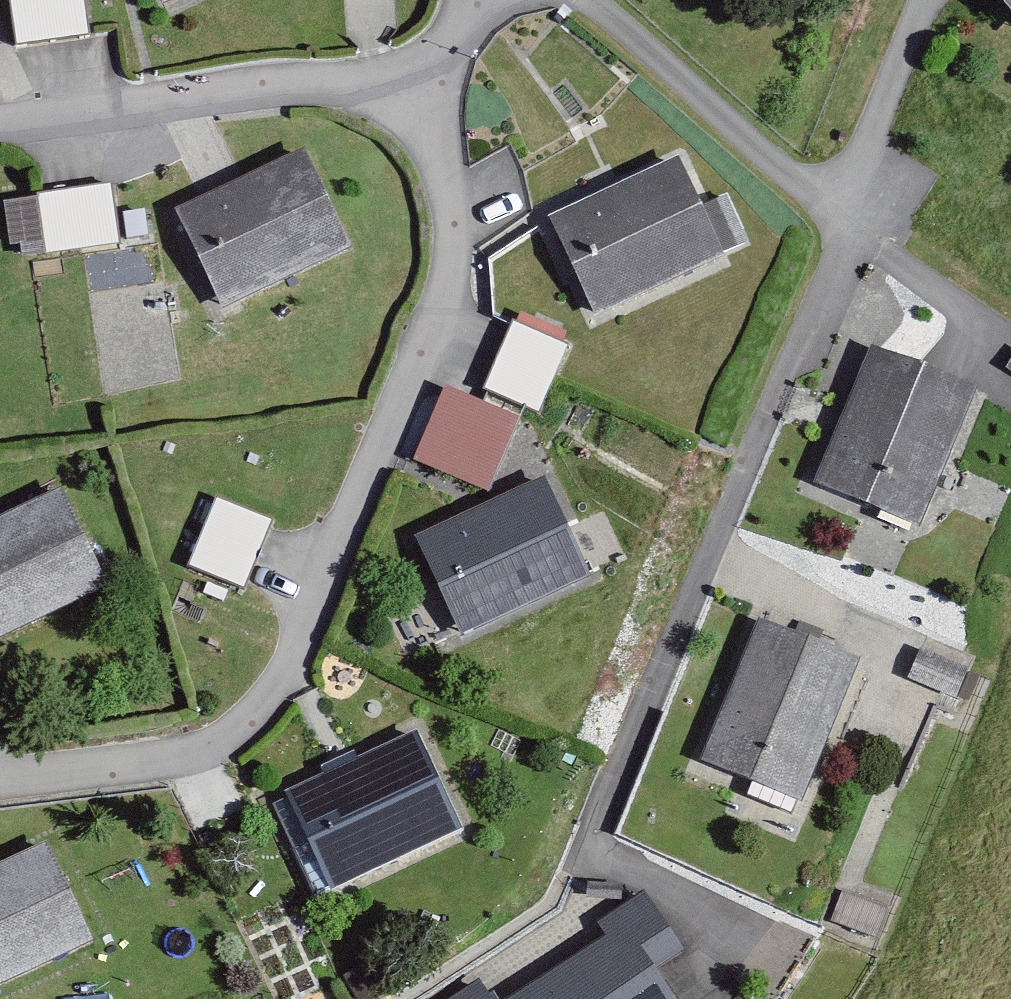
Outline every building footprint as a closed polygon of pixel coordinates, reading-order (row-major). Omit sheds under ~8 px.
[(14,52),(89,43),(84,0),(8,0),(14,52)] [(164,9),(183,0),(160,0),(164,9)] [(1002,3),(1010,13),(1010,0),(1006,0),(1002,3)] [(346,249),(303,157),(174,218),(217,310),(346,249)] [(686,165),(552,225),(594,319),(744,252),(722,204),(707,211),(686,165)] [(117,254),(109,193),(1,208),(7,256),(21,254),(23,266),(117,254)] [(572,348),(516,325),(486,398),(542,421),(572,348)] [(984,399),(871,351),(817,482),(929,529),(984,399)] [(416,459),(492,492),(525,416),(449,383),(416,459)] [(592,587),(547,490),(419,548),(464,645),(592,587)] [(64,497),(0,526),(0,651),(111,601),(64,497)] [(274,531),(214,506),(186,574),(246,598),(274,531)] [(869,667),(758,622),(701,759),(812,805),(869,667)] [(466,835),(419,738),(288,801),(335,898),(466,835)] [(0,870),(0,988),(94,943),(48,847),(0,870)] [(890,912),(844,896),(833,927),(879,943),(890,912)] [(648,899),(602,929),(608,938),(515,998),(674,998),(659,975),(686,957),(648,899)] [(484,983),(459,998),(495,998),(484,983)]
